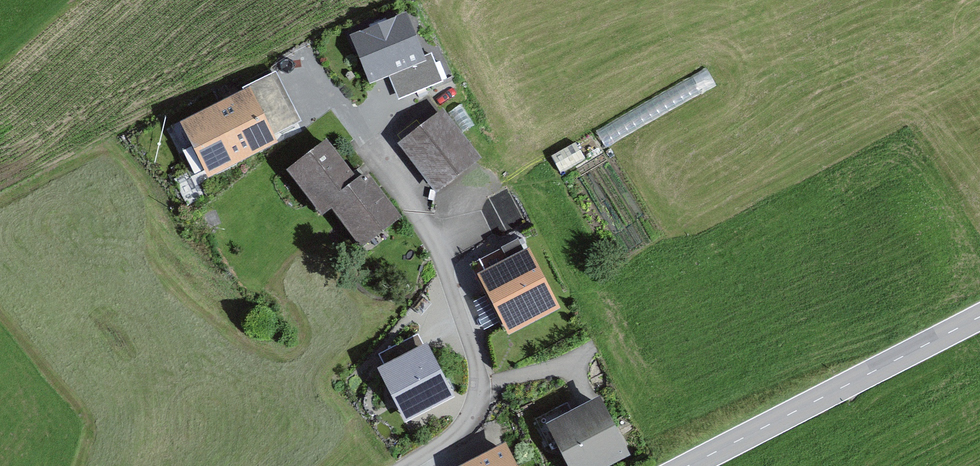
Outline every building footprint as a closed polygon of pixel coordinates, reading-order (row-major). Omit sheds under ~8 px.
[(371,32),(356,38),(372,78),(394,69),(406,97),(442,82),(431,54),(421,58),(404,18),(388,25),(385,19),(369,25),(371,32)] [(292,111),(273,74),(243,89),(248,98),(190,127),(198,144),(183,151),(195,175),(211,167),(211,168),(270,138),(264,126),(292,111)] [(476,157),(443,115),(405,145),(437,187),(476,157)] [(356,184),(326,145),(291,171),(323,212),(332,205),(363,244),(397,218),(366,177),(356,184)] [(510,188),(495,194),(505,221),(520,215),(510,188)] [(496,271),(486,276),(513,328),(554,307),(527,254),(526,254),(518,240),(488,256),(496,271)] [(388,370),(410,413),(448,394),(426,351),(388,370)] [(548,425),(573,413),(569,404),(544,415),(548,425)] [(553,427),(573,465),(598,465),(624,453),(598,404),(553,427)] [(473,465),(512,465),(504,450),(473,465)]
